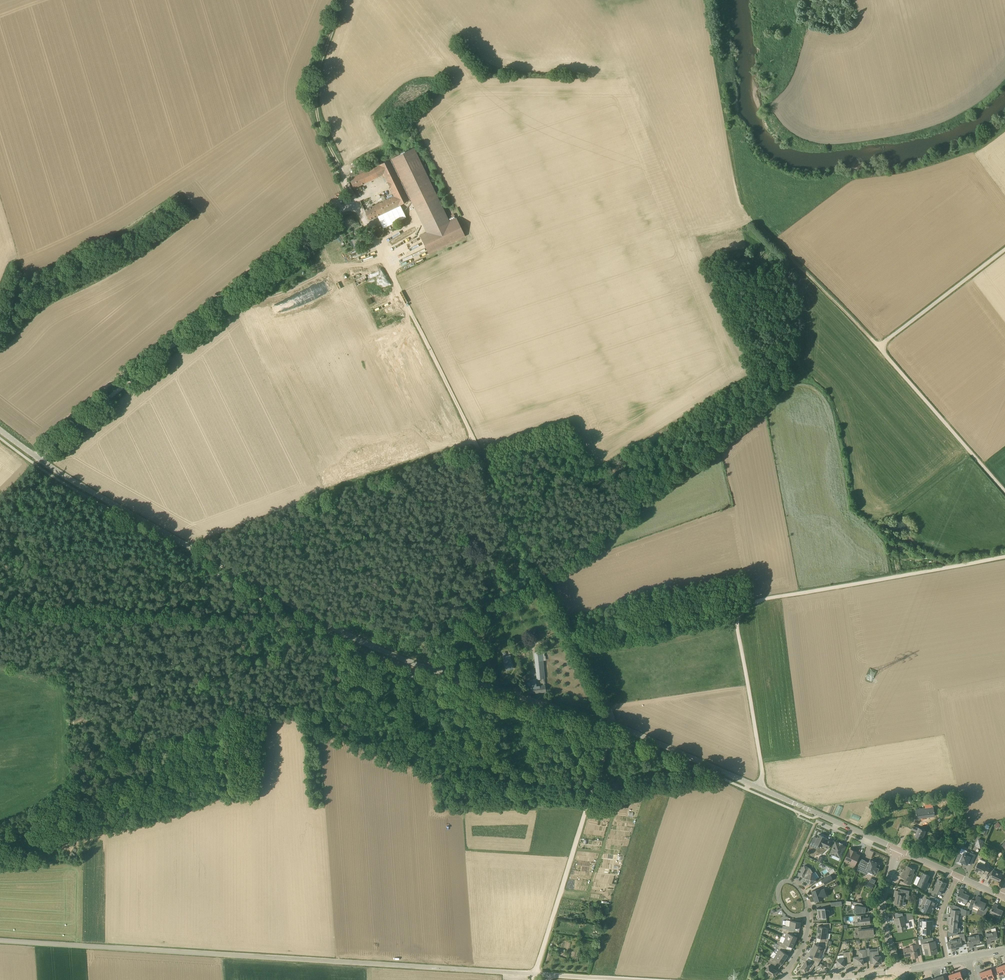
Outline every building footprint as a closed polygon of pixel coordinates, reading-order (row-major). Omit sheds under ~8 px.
[(414,147),(391,158),(415,208),(426,232),(420,235),(429,254),(465,236),(456,217),(449,221),(414,147)] [(389,160),(379,165),(378,162),(350,176),(351,178),(349,179),(354,188),(383,174),(394,196),(364,210),(369,219),(382,213),(409,200),(389,160)] [(542,651),(536,651),(537,670),(538,670),(539,679),(545,678),(542,651)] [(510,655),(503,657),(504,660),(504,661),(505,666),(507,670),(513,669),(510,655)] [(545,685),(537,686),(536,679),(530,680),(531,693),(546,692),(545,685)] [(935,816),(933,809),(941,808),(941,803),(931,805),(932,807),(916,809),(917,818),(935,816)] [(894,822),(900,824),(903,816),(895,818),(894,822)] [(919,828),(913,826),(912,829),(917,831),(915,836),(922,838),(924,833),(925,831),(919,828)] [(826,838),(819,834),(817,838),(814,836),(810,845),(813,847),(815,843),(822,846),(823,845),(824,846),(824,847),(828,848),(832,841),(827,839),(826,839),(826,838)] [(836,842),(831,853),(841,858),(846,846),(842,845),(836,842)] [(857,852),(850,849),(845,861),(850,863),(855,865),(860,855),(856,853),(857,852)] [(975,855),(961,849),(956,862),(960,864),(961,861),(967,864),(967,863),(971,864),(975,855)] [(871,860),(870,859),(869,862),(865,860),(863,865),(859,864),(857,870),(867,875),(868,871),(869,869),(874,872),(877,873),(879,868),(876,867),(878,863),(874,861),(874,860),(872,859),(871,860)] [(991,865),(986,862),(980,859),(975,870),(982,874),(983,872),(987,874),(990,867),(991,866),(991,865)] [(810,868),(804,865),(799,875),(803,877),(804,877),(806,881),(807,881),(809,884),(816,880),(812,873),(813,872),(810,868)] [(910,879),(915,869),(907,866),(905,872),(903,871),(901,877),(905,879),(904,882),(910,884),(912,880),(910,879)] [(1002,874),(997,872),(994,870),(994,869),(990,867),(987,874),(991,876),(990,878),(999,882),(1002,874)] [(929,875),(923,873),(921,878),(918,885),(927,889),(930,883),(927,882),(929,875)] [(833,880),(831,875),(823,879),(825,884),(833,880)] [(946,883),(939,879),(936,885),(934,891),(932,890),(929,889),(928,892),(937,897),(938,893),(941,895),(946,883)] [(827,896),(827,895),(824,889),(820,890),(820,888),(812,891),(815,902),(823,899),(823,897),(827,896)] [(904,895),(909,896),(910,890),(899,888),(898,891),(895,890),(894,894),(896,894),(894,904),(902,905),(904,895)] [(966,902),(969,896),(963,893),(964,890),(960,888),(956,898),(966,902)] [(972,909),(973,906),(979,908),(976,914),(984,917),(989,906),(985,905),(986,903),(979,900),(981,897),(977,896),(975,901),(971,900),(968,907),(972,909)] [(937,903),(936,902),(928,899),(924,909),(922,908),(921,911),(926,913),(927,910),(932,912),(933,908),(934,909),(935,906),(936,907),(937,903)] [(869,908),(866,907),(861,906),(862,903),(853,901),(853,903),(853,904),(853,905),(854,905),(854,910),(854,911),(854,912),(855,912),(856,913),(857,913),(869,912),(869,908)] [(959,915),(966,915),(967,911),(967,910),(953,904),(954,905),(954,910),(952,909),(951,916),(948,916),(947,920),(958,921),(959,915)] [(1000,918),(1003,911),(997,908),(998,905),(994,904),(992,909),(990,913),(1000,918)] [(829,915),(830,914),(830,911),(828,910),(825,910),(825,908),(817,909),(817,908),(818,914),(817,915),(817,918),(818,918),(818,920),(819,920),(818,919),(827,918),(826,915),(829,915)] [(871,919),(870,918),(870,917),(867,917),(867,914),(868,914),(857,915),(857,921),(858,921),(859,925),(870,924),(870,923),(871,922),(871,919)] [(907,930),(907,929),(904,916),(894,918),(895,922),(896,922),(898,931),(904,930),(907,930)] [(790,920),(790,926),(783,925),(783,928),(786,929),(794,931),(795,928),(794,928),(794,927),(799,927),(800,928),(801,920),(800,920),(796,919),(796,921),(790,920)] [(950,924),(949,931),(953,931),(952,935),(958,934),(958,932),(959,932),(960,931),(961,929),(960,928),(957,928),(958,921),(947,920),(947,921),(947,924),(950,924)] [(930,927),(932,927),(932,921),(926,921),(923,921),(923,927),(920,927),(920,934),(923,934),(930,934),(930,927)] [(818,929),(817,931),(827,933),(828,928),(828,927),(831,928),(831,924),(831,923),(823,923),(824,923),(824,924),(824,927),(819,926),(818,926),(818,929)] [(786,938),(795,942),(797,937),(797,936),(797,937),(792,934),(793,931),(794,931),(786,929),(783,928),(782,930),(786,932),(788,933),(786,938)] [(865,938),(869,938),(869,936),(873,935),(873,930),(869,930),(869,929),(870,929),(870,928),(860,929),(861,937),(865,936),(865,938)] [(817,937),(821,938),(820,941),(828,944),(829,939),(827,938),(827,933),(817,931),(817,937)] [(998,939),(996,931),(991,932),(985,933),(986,938),(988,944),(991,943),(991,940),(998,939)] [(966,942),(964,933),(962,933),(959,934),(960,938),(956,939),(950,940),(950,941),(947,942),(949,949),(952,948),(952,951),(956,950),(956,947),(963,946),(962,943),(966,942)] [(979,936),(979,935),(968,937),(969,941),(970,947),(974,947),(973,944),(980,942),(979,936)] [(793,947),(795,942),(786,938),(783,943),(781,942),(779,945),(786,949),(788,945),(792,947),(793,947)] [(929,942),(928,938),(923,939),(919,940),(918,940),(919,944),(923,944),(924,948),(925,955),(930,954),(937,953),(935,941),(934,941),(929,942)] [(918,939),(914,940),(914,944),(910,945),(911,947),(903,949),(905,956),(912,955),(913,958),(918,957),(916,948),(920,948),(919,944),(918,940),(918,939)] [(815,943),(812,948),(822,953),(824,954),(826,949),(828,944),(820,941),(819,945),(815,943)] [(780,949),(777,954),(785,959),(788,955),(784,952),(786,949),(779,945),(778,948),(780,949)] [(866,949),(866,953),(869,953),(870,956),(870,963),(874,963),(874,964),(882,963),(881,956),(879,956),(878,947),(878,951),(873,951),(873,949),(871,949),(869,949),(869,948),(866,948),(866,949)] [(812,959),(819,963),(822,959),(820,957),(822,953),(812,948),(810,954),(814,955),(812,959)] [(867,960),(867,956),(866,953),(866,949),(858,950),(859,956),(855,957),(855,960),(854,960),(854,966),(861,965),(861,964),(864,964),(864,961),(867,960)] [(850,952),(843,952),(844,955),(844,958),(838,959),(837,959),(838,966),(845,966),(845,963),(851,962),(850,952)] [(777,954),(774,958),(772,957),(769,960),(776,965),(776,964),(775,964),(777,961),(782,964),(785,959),(777,954)] [(811,971),(815,966),(817,967),(819,963),(812,959),(810,962),(807,960),(800,969),(800,970),(800,969),(801,970),(801,973),(806,973),(805,973),(805,972),(807,968),(811,971)] [(776,965),(769,960),(765,966),(767,968),(766,970),(768,972),(765,976),(765,978),(772,977),(773,978),(777,971),(773,968),(776,965)] [(996,967),(998,973),(1000,979),(1004,977),(1004,974),(1002,965),(996,967)] [(992,971),(991,969),(986,971),(988,978),(991,977),(992,979),(995,979),(992,971)] [(957,972),(954,973),(957,979),(958,979),(960,979),(963,979),(960,971),(957,972)] [(980,972),(980,973),(982,979),(985,979),(988,978),(986,971),(980,972)]
